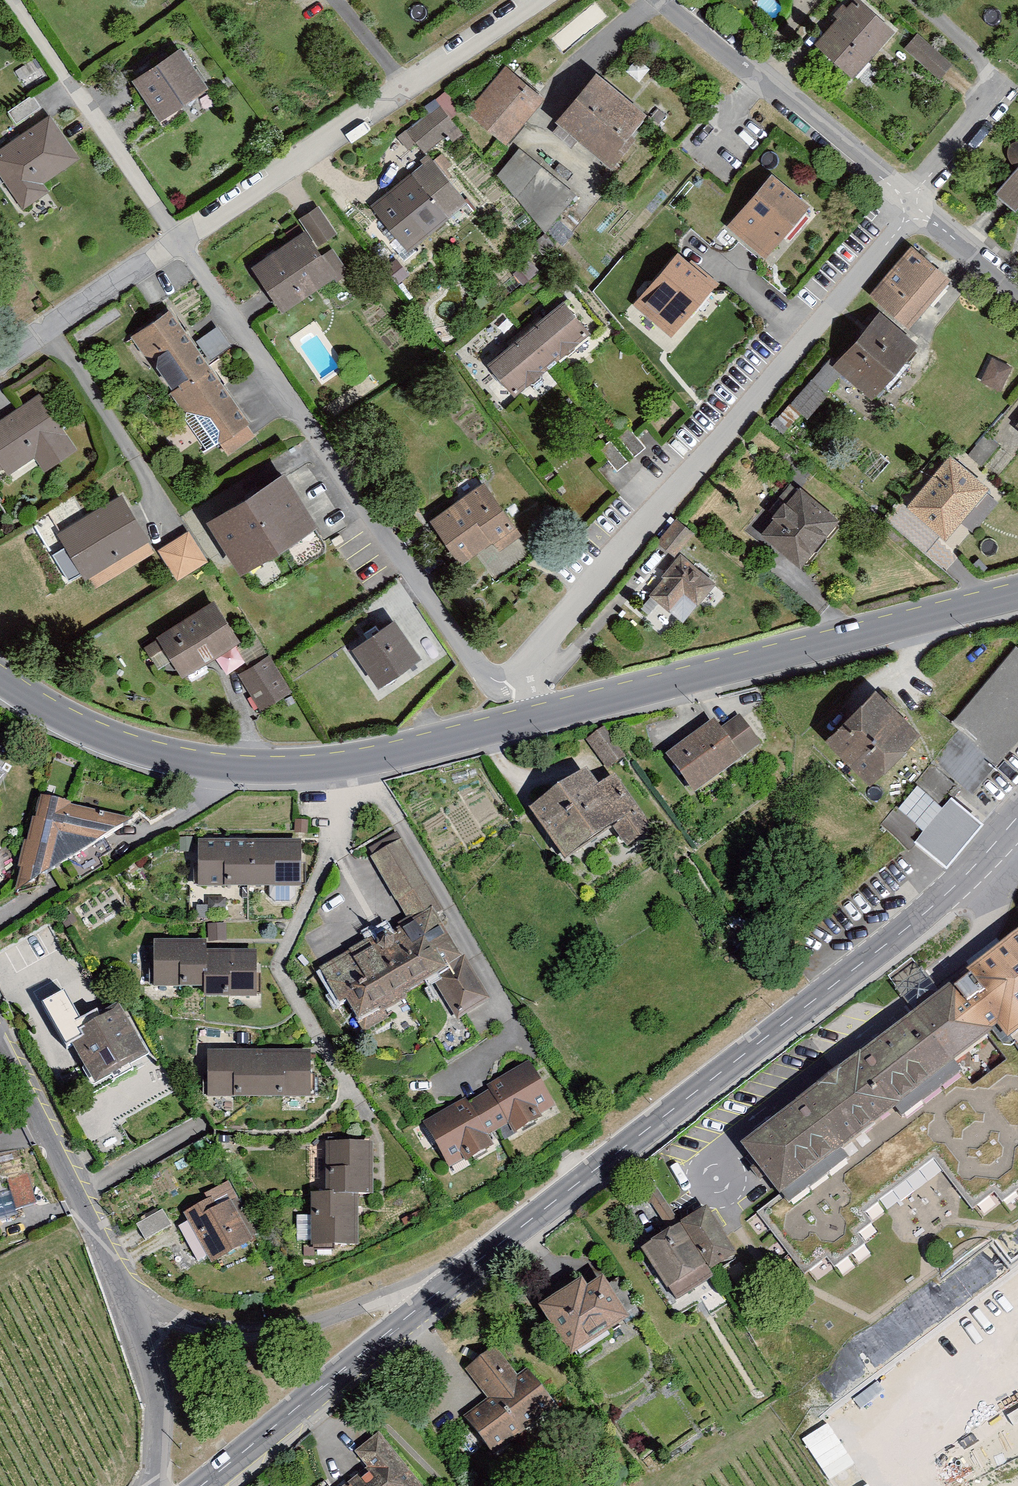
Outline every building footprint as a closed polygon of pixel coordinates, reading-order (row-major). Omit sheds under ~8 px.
[(854,0),(808,48),(844,82),(890,34),(854,0)] [(948,65),(915,36),(901,51),(934,80),(948,65)] [(171,47),(122,81),(151,122),(199,88),(171,47)] [(538,94),(500,65),(462,113),(500,143),(538,94)] [(639,112),(593,73),(552,121),(598,160),(639,112)] [(451,127),(434,107),(402,133),(419,153),(451,127)] [(0,143),(0,189),(17,213),(45,194),(38,183),(74,159),(43,114),(0,143)] [(1016,162),(991,191),(1017,215),(1017,132),(1002,150),(1016,162)] [(572,198),(515,147),(496,172),(540,232),(572,198)] [(462,203),(426,158),(366,206),(403,251),(462,203)] [(803,205),(767,175),(722,228),(758,258),(803,205)] [(329,233),(311,208),(297,218),(315,243),(329,233)] [(296,236),(247,269),(276,312),(325,280),(296,236)] [(947,280),(908,247),(867,295),(905,328),(947,280)] [(712,286),(674,255),(630,308),(668,339),(712,286)] [(584,333),(558,301),(482,362),(509,394),(584,333)] [(912,346),(876,315),(831,367),(867,398),(912,346)] [(128,343),(172,405),(210,377),(166,316),(128,343)] [(206,357),(230,349),(222,326),(199,334),(206,357)] [(1007,368),(987,358),(977,380),(996,389),(1007,368)] [(529,400),(554,375),(544,366),(520,391),(529,400)] [(837,379),(822,366),(771,426),(786,439),(837,379)] [(254,439),(210,377),(172,405),(216,467),(254,439)] [(73,455),(35,396),(0,419),(0,477),(2,480),(29,463),(38,478),(73,455)] [(982,491),(943,459),(900,510),(939,542),(982,491)] [(309,526),(277,476),(200,525),(232,575),(309,526)] [(516,538),(481,486),(426,524),(455,566),(488,544),(495,553),(516,538)] [(834,523),(796,489),(755,536),(794,569),(834,523)] [(148,543),(118,496),(49,539),(40,524),(19,538),(34,562),(57,548),(80,585),(148,543)] [(694,537),(674,519),(651,545),(667,560),(632,599),(644,609),(652,600),(667,613),(682,595),(695,607),(714,586),(678,555),(694,537)] [(204,563),(185,535),(157,554),(177,582),(204,563)] [(236,644),(211,604),(140,648),(155,672),(166,665),(176,681),(236,644)] [(413,659),(387,623),(347,652),(372,688),(413,659)] [(1017,734),(1017,649),(1012,645),(948,723),(954,729),(927,760),(876,822),(905,848),(911,839),(939,864),(975,823),(947,797),(957,783),(969,794),(1017,734)] [(286,692),(265,660),(239,676),(260,709),(286,692)] [(868,690),(817,740),(859,782),(909,731),(868,690)] [(706,721),(655,759),(686,800),(756,747),(734,718),(715,732),(706,721)] [(577,775),(522,815),(552,864),(603,830),(618,851),(644,835),(607,778),(587,790),(577,775)] [(35,797),(7,897),(128,823),(35,797)] [(194,842),(195,889),(295,887),(294,840),(194,842)] [(488,1005),(400,845),(371,861),(406,924),(319,972),(349,1027),(427,984),(449,1026),(488,1005)] [(734,1153),(773,1206),(758,1217),(798,1269),(819,1253),(829,1267),(857,1246),(849,1236),(868,1222),(860,1212),(928,1162),(967,1215),(988,1199),(996,1210),(1017,1193),(1017,942),(734,1153)] [(201,1002),(251,1001),(251,956),(201,957),(201,943),(147,943),(148,991),(201,990),(201,1002)] [(65,993),(43,1004),(67,1047),(72,1045),(94,1083),(146,1055),(117,1004),(82,1024),(65,993)] [(302,1098),(302,1054),(204,1054),(204,1099),(302,1098)] [(550,1109),(525,1066),(418,1126),(442,1170),(550,1109)] [(362,1197),(363,1148),(312,1146),(310,1194),(298,1193),(296,1245),(344,1246),(346,1196),(362,1197)] [(206,1269),(250,1247),(226,1198),(212,1205),(209,1198),(178,1213),(206,1269)] [(699,1212),(630,1255),(658,1300),(664,1297),(670,1307),(704,1286),(698,1277),(728,1258),(699,1212)] [(559,1364),(617,1326),(591,1287),(578,1296),(571,1285),(526,1315),(559,1364)] [(512,1379),(492,1351),(460,1374),(482,1405),(460,1421),(487,1459),(554,1411),(525,1371),(512,1379)] [(833,1485),(869,1485),(829,1422),(803,1438),(833,1485)] [(374,1433),(347,1454),(362,1473),(345,1485),(415,1485),(374,1433)]
